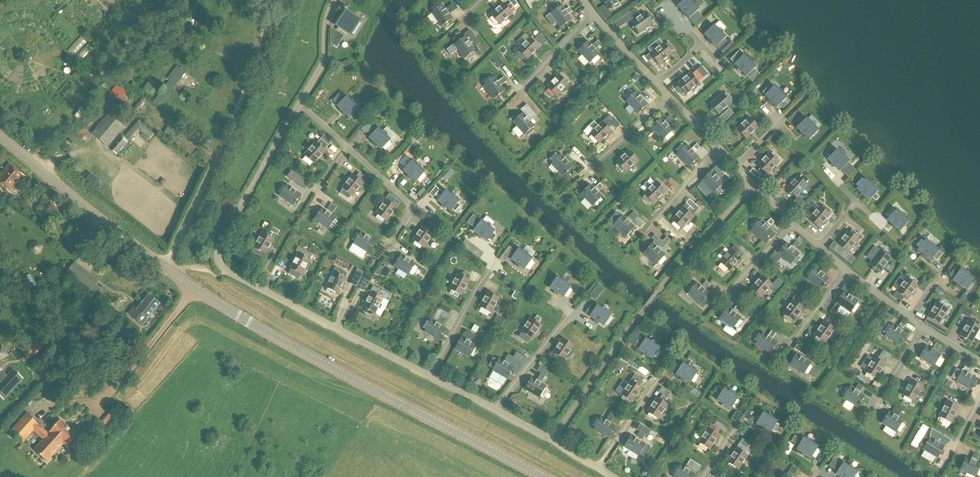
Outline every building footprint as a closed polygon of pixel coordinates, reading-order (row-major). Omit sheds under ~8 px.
[(490,19),(495,25),(498,23),(499,25),(512,13),(510,10),(518,3),(515,0),(509,0),(511,3),(507,7),(503,3),(498,7),(497,6),(494,9),(495,10),(490,15),(492,17),(490,19)] [(526,2),(531,10),(540,0),(529,0),(526,2)] [(608,10),(623,0),(602,0),(605,5),(608,10)] [(692,16),(696,20),(700,16),(696,12),(699,10),(691,0),(679,0),(677,1),(679,4),(677,5),(682,10),(680,12),(683,15),(685,14),(689,19),(692,16)] [(448,22),(452,19),(442,5),(440,6),(438,4),(431,8),(433,11),(431,12),(441,27),(445,24),(446,26),(450,23),(448,22)] [(568,22),(572,20),(561,5),(559,7),(558,4),(551,9),(552,12),(550,13),(561,28),(564,25),(566,27),(569,24),(568,22)] [(603,16),(610,12),(608,10),(605,5),(599,10),(603,16)] [(630,13),(633,18),(639,14),(635,9),(630,13)] [(337,21),(339,22),(337,25),(350,34),(359,21),(345,12),(342,18),(340,17),(337,21)] [(636,30),(639,34),(653,24),(652,22),(654,20),(649,13),(647,15),(645,13),(631,23),(633,27),(632,28),(634,31),(636,30)] [(725,39),(726,38),(714,25),(712,27),(710,24),(704,30),(706,33),(704,34),(708,39),(707,41),(710,44),(712,42),(716,47),(725,39)] [(336,40),(340,34),(331,28),(331,44),(337,48),(340,43),(336,40)] [(72,29),(67,34),(78,44),(83,39),(72,29)] [(464,35),(465,37),(461,39),(460,38),(456,40),(457,42),(454,45),(464,59),(466,57),(468,60),(475,55),(473,52),(475,51),(472,46),(474,44),(476,46),(481,43),(471,30),(464,35)] [(539,47),(530,38),(517,50),(519,52),(517,54),(523,60),(525,58),(527,60),(532,55),(533,57),(536,53),(535,52),(539,47)] [(727,41),(725,39),(716,47),(719,49),(727,41)] [(729,39),(727,41),(719,49),(723,54),(734,44),(729,39)] [(598,40),(592,46),(588,41),(584,44),(583,43),(579,46),(581,47),(578,50),(589,63),(591,62),(593,64),(600,58),(598,56),(599,54),(595,50),(598,47),(600,49),(603,47),(601,45),(602,44),(598,40)] [(664,43),(650,54),(658,65),(663,61),(665,62),(668,60),(667,58),(672,54),(671,52),(673,50),(668,43),(665,45),(664,43)] [(746,77),(756,67),(744,55),(742,56),(740,54),(734,60),(736,62),(734,64),(739,69),(737,70),(740,73),(742,72),(746,77)] [(503,64),(498,58),(493,62),(498,68),(503,64)] [(765,72),(770,67),(767,64),(762,69),(765,72)] [(160,108),(184,71),(177,66),(167,79),(169,81),(153,103),(160,108)] [(756,71),(749,79),(754,83),(761,76),(756,71)] [(677,84),(679,86),(686,94),(700,83),(691,73),(686,77),(684,75),(681,78),(682,80),(677,84)] [(556,97),(569,84),(559,75),(554,79),(553,78),(550,81),(551,82),(547,87),(548,89),(546,91),(552,97),(554,95),(556,97)] [(501,94),(505,91),(494,77),(492,79),(490,76),(483,81),(485,84),(483,85),(494,99),(497,96),(499,98),(502,95),(501,94)] [(151,97),(159,87),(150,80),(143,90),(151,97)] [(580,84),(572,91),(576,95),(584,88),(580,84)] [(117,85),(111,94),(120,102),(127,93),(117,85)] [(777,107),(787,98),(774,85),(773,87),(770,85),(764,91),(766,93),(765,95),(769,100),(768,101),(771,104),(772,103),(777,107)] [(752,88),(747,93),(752,98),(757,93),(752,88)] [(644,108),(647,104),(635,92),(633,93),(631,91),(625,97),(627,99),(625,101),(638,114),(641,111),(642,112),(646,109),(644,108)] [(715,112),(718,115),(731,103),(730,101),(732,99),(726,93),(724,95),(722,93),(709,105),(712,108),(711,110),(714,113),(715,112)] [(359,108),(347,96),(337,106),(342,110),(340,112),(343,115),(345,113),(349,118),(351,116),(353,119),(359,112),(357,110),(359,108)] [(511,106),(516,111),(524,103),(519,98),(511,106)] [(787,98),(780,105),(783,108),(790,101),(787,98)] [(729,109),(721,116),(726,121),(734,114),(729,109)] [(516,119),(512,122),(524,135),(526,133),(528,136),(534,130),(532,128),(534,126),(523,113),(519,116),(518,114),(514,117),(516,119)] [(94,120),(88,115),(83,121),(88,126),(94,120)] [(110,116),(93,135),(100,142),(107,147),(124,128),(121,125),(118,123),(110,116)] [(758,127),(751,119),(749,117),(736,129),(746,139),(750,135),(752,136),(755,133),(754,132),(758,127)] [(809,140),(818,130),(806,118),(804,120),(802,117),(796,123),(798,126),(796,127),(801,132),(799,134),(802,137),(804,135),(809,140)] [(613,118),(605,125),(602,122),(589,134),(591,136),(589,138),(595,144),(597,142),(599,144),(603,139),(605,141),(608,138),(607,136),(612,132),(609,129),(613,125),(616,129),(620,125),(613,118)] [(654,124),(651,127),(663,140),(665,138),(667,141),(673,135),(671,132),(673,131),(668,125),(664,121),(661,118),(657,121),(656,120),(653,123),(654,124)] [(153,134),(139,121),(125,136),(130,140),(139,130),(149,139),(153,134)] [(168,126),(164,133),(168,136),(172,129),(168,126)] [(391,140),(378,128),(369,137),(373,142),(372,144),(375,147),(376,145),(381,150),(383,148),(385,150),(391,144),(389,142),(391,140)] [(561,129),(553,136),(559,143),(567,136),(561,129)] [(773,136),(763,146),(769,151),(779,141),(773,136)] [(120,137),(109,149),(117,156),(128,143),(120,137)] [(326,151),(316,142),(304,155),(306,157),(304,159),(310,165),(312,162),(314,164),(319,159),(320,160),(323,157),(322,156),(326,151)] [(696,161),(699,158),(687,146),(685,147),(683,145),(677,151),(679,153),(677,155),(689,168),(693,164),(694,166),(697,163),(696,161)] [(706,146),(700,152),(707,159),(713,152),(706,146)] [(840,171),(843,168),(847,172),(845,174),(849,178),(856,170),(853,166),(851,168),(847,164),(849,162),(837,149),(835,151),(833,149),(827,155),(829,157),(827,159),(832,163),(830,165),(833,168),(835,166),(840,171)] [(625,173),(638,161),(629,151),(624,155),(623,153),(619,156),(621,158),(616,162),(618,164),(615,166),(621,173),(623,171),(625,173)] [(757,165),(760,169),(757,172),(753,168),(750,172),(757,179),(764,172),(767,175),(779,162),(777,160),(779,158),(773,152),(771,154),(769,153),(765,157),(763,156),(760,159),(762,161),(757,165)] [(569,171),(573,167),(560,155),(558,156),(556,154),(550,160),(552,162),(550,164),(563,177),(566,174),(568,175),(571,172),(569,171)] [(425,172),(412,160),(403,170),(408,175),(406,176),(409,179),(411,178),(416,182),(417,180),(420,182),(426,176),(423,174),(425,172)] [(25,177),(9,164),(0,175),(0,185),(11,194),(25,177)] [(287,177),(295,182),(299,176),(291,171),(287,177)] [(705,177),(701,181),(714,193),(715,191),(718,193),(724,187),(722,185),(723,184),(711,171),(708,174),(706,173),(703,176),(705,177)] [(360,173),(356,177),(353,174),(349,180),(347,178),(344,182),(346,183),(342,188),(344,190),(342,192),(349,198),(351,195),(353,197),(363,183),(361,181),(365,177),(360,173)] [(790,184),(786,189),(789,192),(788,193),(791,196),(792,195),(796,198),(808,185),(806,183),(808,181),(801,175),(799,177),(798,176),(793,180),(790,184)] [(869,201),(872,197),(876,201),(879,197),(876,194),(878,191),(866,179),(864,180),(862,178),(856,184),(858,187),(856,188),(861,193),(860,194),(863,198),(864,196),(869,201)] [(666,191),(656,181),(644,194),(645,196),(643,198),(649,204),(651,202),(653,204),(658,199),(659,200),(662,197),(661,196),(666,191)] [(283,185),(278,192),(280,194),(279,196),(293,206),(296,202),(298,203),(300,200),(298,199),(301,195),(287,185),(285,187),(283,185)] [(583,191),(580,194),(593,207),(594,205),(597,207),(603,201),(601,199),(602,197),(598,193),(598,192),(594,189),(590,185),(586,188),(585,186),(582,189),(583,191)] [(459,201),(446,190),(437,200),(442,204),(441,206),(444,209),(445,207),(450,212),(452,210),(454,212),(460,205),(458,203),(459,201)] [(397,207),(386,199),(375,214),(377,215),(376,218),(383,223),(384,220),(386,222),(390,216),(392,218),(395,214),(393,213),(397,207)] [(690,207),(687,211),(683,207),(679,212),(677,211),(674,214),(676,216),(671,221),(673,222),(671,225),(678,230),(680,228),(682,230),(693,216),(696,212),(694,210),(697,206),(690,199),(687,203),(690,207)] [(328,208),(333,212),(337,207),(331,204),(328,208)] [(819,206),(808,219),(818,228),(823,223),(824,224),(827,221),(826,220),(830,215),(828,213),(830,211),(823,205),(821,207),(819,206)] [(52,211),(47,207),(43,211),(48,215),(52,211)] [(316,216),(314,219),(329,229),(330,227),(332,229),(337,222),(335,220),(336,218),(321,208),(319,212),(317,211),(315,214),(316,216)] [(887,215),(889,217),(887,219),(892,224),(890,226),(893,229),(895,227),(900,231),(909,222),(896,210),(895,211),(893,209),(887,215)] [(628,218),(632,221),(638,215),(634,211),(628,218)] [(801,221),(804,217),(799,212),(795,216),(801,221)] [(474,229),(481,221),(473,215),(467,223),(474,229)] [(632,231),(635,227),(622,216),(620,217),(618,215),(612,222),(614,224),(613,226),(625,237),(629,234),(630,236),(633,232),(632,231)] [(635,220),(642,224),(645,219),(638,215),(635,220)] [(495,231),(481,220),(481,221),(474,229),(473,231),(478,235),(477,236),(480,239),(482,237),(487,242),(488,240),(491,241),(496,235),(494,233),(495,231)] [(770,236),(773,232),(761,220),(759,222),(757,220),(751,226),(753,228),(751,230),(764,242),(767,239),(768,240),(771,237),(770,236)] [(429,222),(425,227),(423,226),(419,231),(417,230),(415,233),(416,235),(413,240),(415,242),(413,244),(420,249),(422,247),(424,248),(434,234),(430,231),(433,226),(429,222)] [(74,246),(82,235),(73,227),(64,238),(74,246)] [(837,245),(848,253),(859,239),(857,238),(859,235),(852,230),(850,232),(848,231),(844,236),(842,235),(839,238),(841,239),(837,245)] [(261,253),(265,255),(273,240),(271,239),(273,236),(265,232),(264,235),(261,233),(253,249),(257,251),(256,253),(260,255),(261,253)] [(373,246),(375,242),(360,232),(359,234),(356,233),(352,240),(354,241),(353,244),(368,253),(370,249),(372,250),(375,247),(373,246)] [(655,241),(653,243),(652,243),(649,247),(648,245),(645,248),(646,250),(643,253),(656,265),(658,263),(660,265),(666,259),(664,257),(665,255),(661,251),(671,240),(667,237),(663,241),(655,235),(652,238),(655,241)] [(467,249),(471,244),(466,239),(462,245),(467,249)] [(930,261),(933,257),(937,261),(943,254),(926,239),(924,241),(922,239),(916,246),(918,248),(917,250),(922,254),(920,256),(924,259),(925,257),(930,261)] [(30,244),(29,245),(29,246),(29,247),(29,249),(29,250),(30,251),(31,252),(32,253),(33,254),(35,254),(36,254),(37,253),(38,252),(39,252),(40,250),(41,249),(41,248),(41,246),(40,245),(40,244),(39,243),(38,242),(36,242),(35,242),(34,242),(32,242),(31,243),(30,244)] [(381,243),(373,256),(378,260),(387,247),(381,243)] [(780,249),(777,253),(790,264),(792,263),(794,265),(800,258),(797,256),(799,254),(786,243),(783,246),(781,245),(778,248),(780,249)] [(734,245),(731,249),(730,248),(719,262),(720,263),(718,266),(725,271),(727,269),(729,271),(733,266),(735,267),(738,264),(736,262),(744,254),(734,245)] [(532,259),(518,248),(510,259),(516,263),(514,265),(518,267),(519,266),(524,270),(526,268),(528,269),(533,263),(531,261),(532,259)] [(876,270),(880,273),(890,259),(888,257),(890,255),(883,250),(882,252),(880,251),(869,265),(872,267),(871,269),(875,272),(876,270)] [(297,273),(301,276),(310,260),(307,259),(309,256),(301,252),(300,255),(298,254),(289,269),(293,271),(292,273),(296,275),(297,273)] [(396,262),(393,266),(408,275),(410,273),(412,275),(417,268),(414,266),(416,264),(401,254),(398,258),(396,257),(394,261),(396,262)] [(775,265),(768,259),(766,261),(773,267),(775,265)] [(821,269),(827,273),(830,269),(825,264),(821,269)] [(71,272),(78,279),(77,281),(91,291),(96,284),(83,274),(82,274),(74,268),(71,272)] [(826,282),(829,279),(815,268),(814,270),(811,268),(806,275),(808,277),(807,278),(820,290),(823,286),(825,287),(828,284),(826,282)] [(383,269),(379,274),(379,275),(385,279),(389,273),(383,269)] [(967,290),(975,279),(960,269),(959,271),(956,269),(951,276),(954,278),(952,280),(958,284),(957,286),(960,288),(962,286),(967,290)] [(333,292),(337,295),(346,279),(343,278),(345,275),(337,271),(336,274),(334,273),(325,288),(329,290),(328,292),(332,294),(333,292)] [(464,271),(462,276),(457,274),(449,289),(451,290),(450,293),(457,297),(459,295),(461,296),(464,290),(466,291),(468,287),(466,286),(469,280),(466,279),(469,274),(464,271)] [(23,279),(30,290),(37,285),(30,274),(23,279)] [(760,298),(772,284),(762,275),(757,280),(756,279),(753,282),(754,283),(750,288),(752,290),(750,292),(756,298),(758,296),(760,298)] [(571,287),(557,276),(549,287),(554,291),(553,293),(557,296),(558,294),(563,298),(565,296),(567,298),(572,291),(570,289),(571,287)] [(896,291),(900,294),(897,298),(901,302),(904,298),(907,300),(911,294),(913,296),(916,292),(914,291),(918,286),(916,284),(918,282),(911,276),(909,279),(907,277),(896,291)] [(706,297),(709,294),(696,282),(694,284),(692,282),(686,289),(688,291),(687,293),(700,304),(703,301),(705,302),(708,299),(706,297)] [(598,284),(589,296),(595,301),(604,289),(598,284)] [(374,286),(371,293),(362,308),(366,310),(365,312),(369,314),(370,312),(374,315),(386,293),(374,286)] [(522,294),(516,290),(512,298),(517,301),(522,294)] [(491,314),(499,298),(488,292),(484,297),(482,296),(480,300),(482,301),(479,307),(481,308),(480,311),(488,315),(489,312),(491,314)] [(839,299),(836,303),(851,313),(852,311),(855,313),(859,305),(857,304),(858,302),(844,292),(841,295),(839,294),(837,298),(839,299)] [(148,319),(159,305),(148,296),(137,310),(134,307),(128,315),(142,325),(148,319)] [(804,308),(793,300),(782,314),(784,315),(782,318),(789,323),(791,320),(793,322),(797,317),(799,318),(802,315),(800,313),(804,308)] [(928,317),(931,320),(929,324),(933,326),(936,322),(939,324),(943,319),(945,320),(948,316),(945,314),(948,309),(946,308),(948,305),(940,301),(939,304),(937,302),(933,308),(931,307),(929,310),(931,312),(928,317)] [(588,309),(592,312),(589,316),(595,320),(593,322),(597,324),(598,322),(604,326),(605,324),(608,326),(613,319),(610,317),(611,315),(597,305),(595,308),(591,305),(588,309)] [(721,314),(718,318),(733,329),(734,327),(737,328),(742,322),(739,320),(741,318),(726,307),(724,311),(722,310),(719,313),(721,314)] [(751,308),(747,313),(754,318),(758,314),(751,308)] [(444,311),(437,323),(431,320),(429,322),(427,321),(422,328),(425,330),(424,332),(439,341),(441,337),(443,338),(446,334),(444,333),(446,329),(441,326),(445,318),(449,320),(452,315),(444,311)] [(538,315),(534,320),(531,317),(521,332),(523,333),(521,336),(528,341),(530,338),(532,340),(535,334),(537,335),(540,332),(538,331),(542,325),(539,323),(542,318),(538,315)] [(505,319),(498,316),(492,326),(499,330),(505,319)] [(834,320),(830,326),(835,329),(838,332),(842,326),(834,320)] [(825,344),(835,329),(830,326),(824,321),(820,327),(818,325),(816,329),(817,330),(814,336),(816,337),(814,340),(821,345),(823,342),(825,344)] [(967,342),(971,344),(979,329),(977,328),(979,325),(971,321),(969,324),(967,322),(959,338),(963,340),(962,342),(965,344),(967,342)] [(471,331),(475,334),(479,328),(474,325),(471,331)] [(904,338),(907,335),(892,325),(891,327),(888,325),(883,332),(886,334),(884,336),(899,346),(902,342),(903,343),(906,340),(904,338)] [(772,350),(774,351),(776,347),(775,346),(777,342),(762,333),(761,335),(758,333),(754,340),(756,342),(755,344),(770,354),(772,350)] [(457,345),(454,349),(470,358),(471,356),(474,357),(478,350),(475,348),(476,346),(461,337),(459,341),(457,340),(455,344),(457,345)] [(564,361),(574,346),(563,338),(559,344),(557,343),(555,346),(556,348),(553,353),(555,354),(553,357),(560,362),(562,359),(564,361)] [(660,348),(645,338),(638,350),(643,353),(642,355),(646,357),(647,356),(652,359),(654,357),(656,359),(661,352),(659,350),(660,348)] [(873,344),(871,351),(877,354),(880,347),(873,344)] [(921,354),(919,358),(934,367),(935,365),(938,366),(942,359),(940,357),(941,355),(926,346),(924,350),(922,349),(919,353),(921,354)] [(27,349),(21,353),(26,361),(32,357),(27,349)] [(520,355),(527,360),(530,355),(523,350),(520,355)] [(791,362),(788,366),(804,375),(805,373),(808,374),(812,367),(809,365),(811,363),(796,354),(793,358),(791,357),(789,360),(791,362)] [(885,364),(874,357),(864,372),(866,373),(865,376),(872,380),(874,378),(876,379),(879,374),(881,375),(884,371),(882,370),(885,364)] [(512,372),(514,367),(499,359),(497,361),(495,359),(490,367),(493,368),(492,371),(507,379),(509,375),(511,376),(513,373),(512,372)] [(518,360),(514,364),(521,369),(524,365),(518,360)] [(697,372),(682,363),(675,374),(681,378),(680,380),(683,382),(684,380),(690,384),(691,382),(694,383),(699,376),(696,374),(697,372)] [(5,395),(15,389),(0,366),(0,387),(5,395)] [(975,383),(977,379),(962,370),(961,372),(958,371),(954,378),(957,380),(955,382),(971,391),(973,386),(975,388),(977,384),(975,383)] [(545,388),(546,386),(531,377),(529,381),(527,380),(525,384),(526,385),(524,389),(539,398),(541,396),(543,397),(548,390),(545,388)] [(942,385),(949,388),(952,383),(946,379),(942,385)] [(642,388),(631,380),(621,395),(623,396),(621,399),(628,404),(630,401),(632,403),(636,397),(638,398),(640,395),(638,393),(642,388)] [(914,402),(923,387),(911,380),(907,386),(906,385),(903,388),(905,390),(902,395),(904,397),(903,399),(910,404),(912,401),(914,402)] [(714,391),(719,395),(716,400),(722,403),(721,405),(724,408),(726,406),(731,409),(733,407),(735,409),(740,401),(737,400),(738,398),(723,388),(722,390),(717,386),(714,391)] [(862,400),(864,396),(850,387),(848,389),(846,387),(841,395),(844,396),(842,398),(857,408),(860,404),(861,405),(864,401),(862,400)] [(698,398),(701,393),(694,388),(690,393),(698,398)] [(936,396),(943,399),(947,392),(940,388),(936,396)] [(658,420),(668,405),(657,397),(653,403),(651,402),(649,405),(651,406),(647,412),(649,413),(647,416),(654,421),(656,418),(658,420)] [(959,407),(946,401),(939,417),(941,418),(940,421),(947,425),(949,422),(951,423),(954,417),(956,418),(958,414),(956,413),(959,407)] [(713,421),(717,413),(710,409),(706,417),(713,421)] [(111,410),(102,419),(107,425),(116,415),(111,410)] [(778,421),(763,412),(756,424),(761,427),(760,429),(764,431),(765,429),(771,433),(772,431),(775,432),(779,425),(776,423),(778,421)] [(884,419),(881,423),(896,433),(897,431),(900,432),(904,425),(902,423),(903,421),(888,412),(886,416),(884,414),(882,418),(884,419)] [(43,439),(34,450),(48,462),(63,445),(67,448),(77,436),(59,421),(48,434),(38,426),(39,425),(27,414),(10,433),(22,444),(33,431),(43,439)] [(613,431),(616,427),(600,418),(599,420),(596,418),(592,426),(595,427),(593,429),(609,438),(611,434),(613,435),(615,432),(613,431)] [(719,436),(708,428),(698,442),(700,444),(698,446),(705,451),(707,449),(709,450),(713,445),(715,446),(717,442),(715,441),(719,436)] [(626,443),(624,447),(639,456),(640,454),(643,456),(647,448),(644,447),(646,444),(631,435),(628,439),(626,438),(624,442),(626,443)] [(791,441),(796,445),(800,439),(795,436),(791,441)] [(818,447),(803,438),(796,449),(802,453),(801,454),(804,457),(805,455),(811,458),(812,456),(815,458),(820,451),(817,449),(818,447)] [(942,451),(944,447),(929,438),(928,440),(925,438),(921,446),(924,447),(922,449),(938,458),(940,454),(942,456),(944,452),(942,451)] [(738,470),(748,455),(737,448),(733,453),(731,452),(729,455),(731,457),(727,462),(729,464),(727,466),(734,471),(736,468),(738,470)] [(960,470),(975,476),(976,476),(977,475),(979,476),(979,464),(965,458),(963,462),(961,461),(960,465),(962,466),(960,470)] [(834,468),(838,470),(842,463),(839,461),(834,468)] [(843,463),(842,463),(838,470),(835,474),(840,476),(858,476),(859,476),(856,474),(858,472),(843,463)] [(695,474),(680,465),(678,467),(676,466),(671,473),(674,475),(673,476),(693,476),(695,474)]
